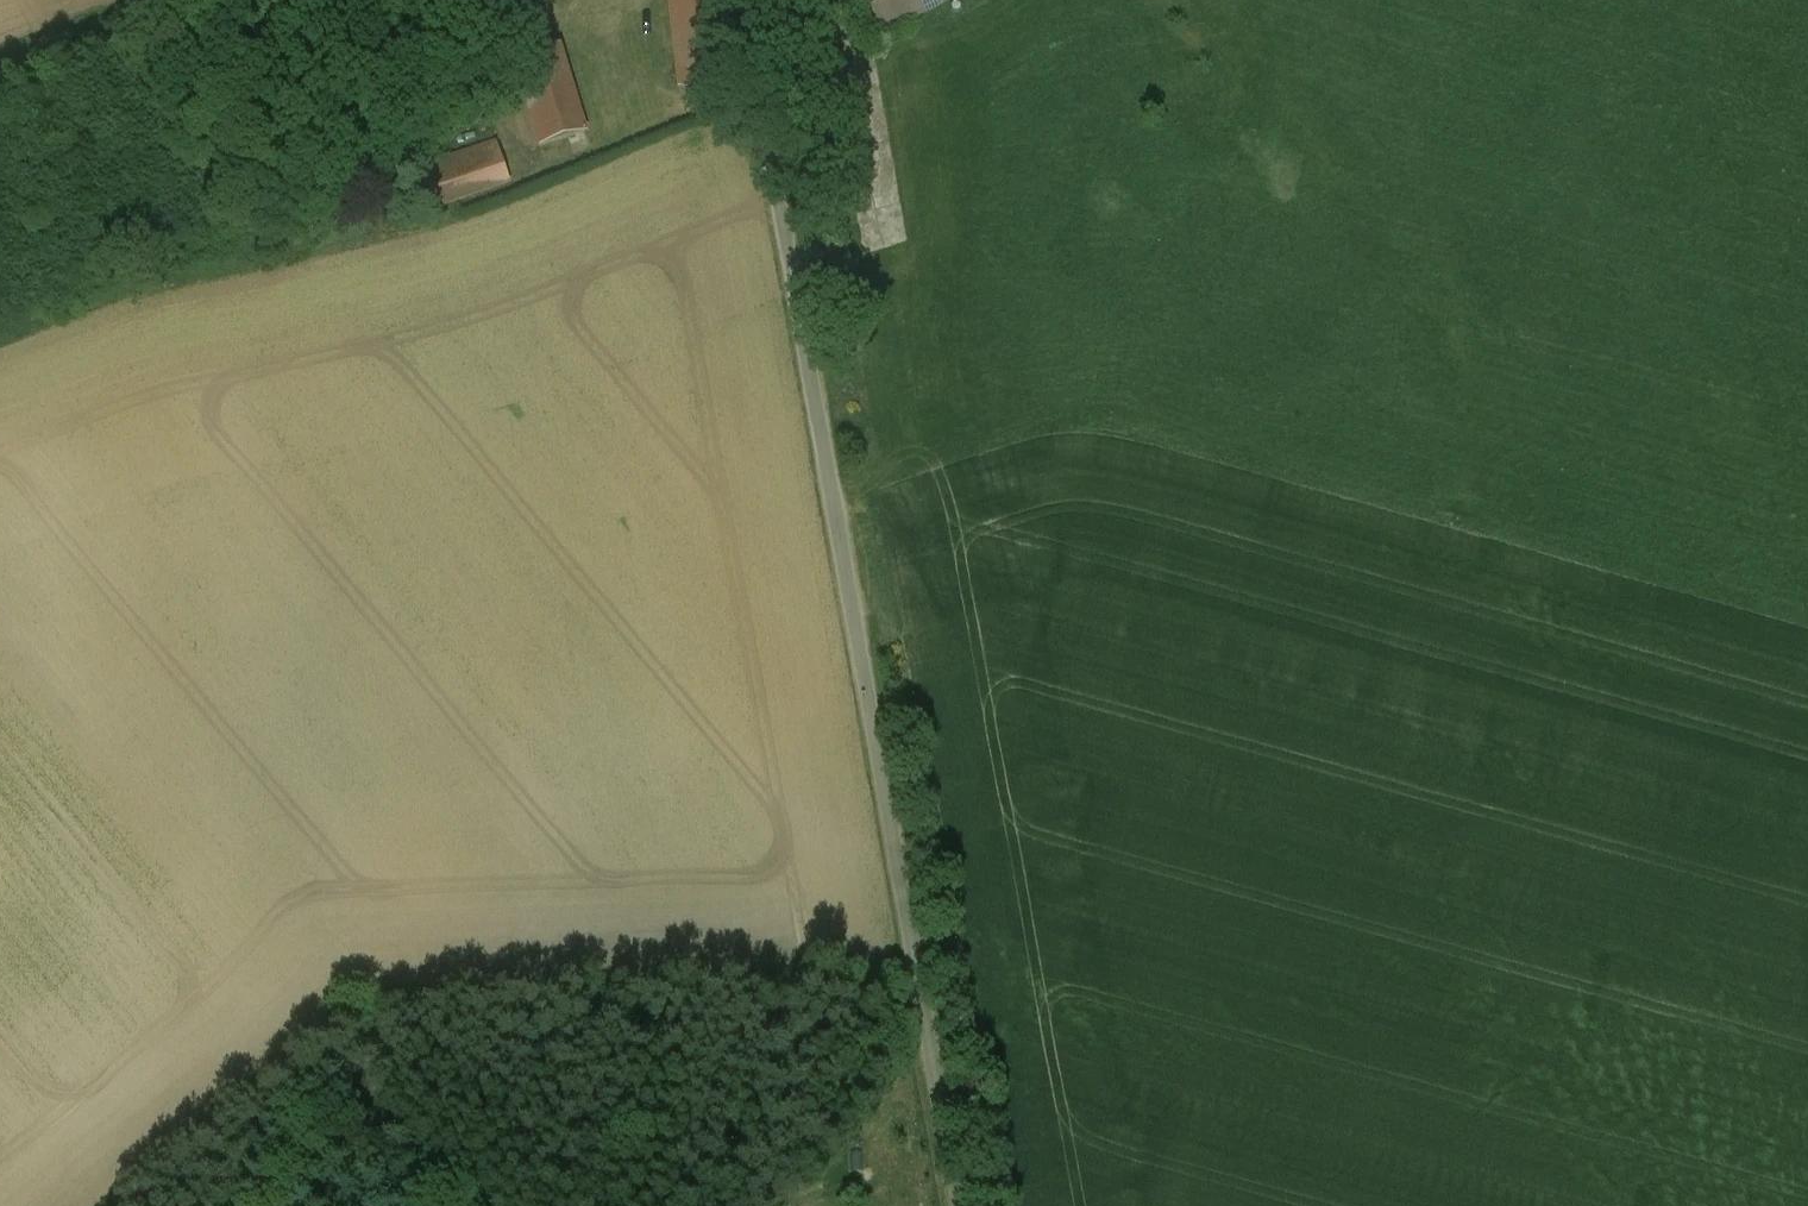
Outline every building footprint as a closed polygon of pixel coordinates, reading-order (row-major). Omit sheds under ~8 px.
[(886,35),(958,0),(869,0),(886,35)] [(562,46),(513,61),(540,148),(589,133),(562,46)] [(496,147),(413,175),(426,212),(509,184),(496,147)]
